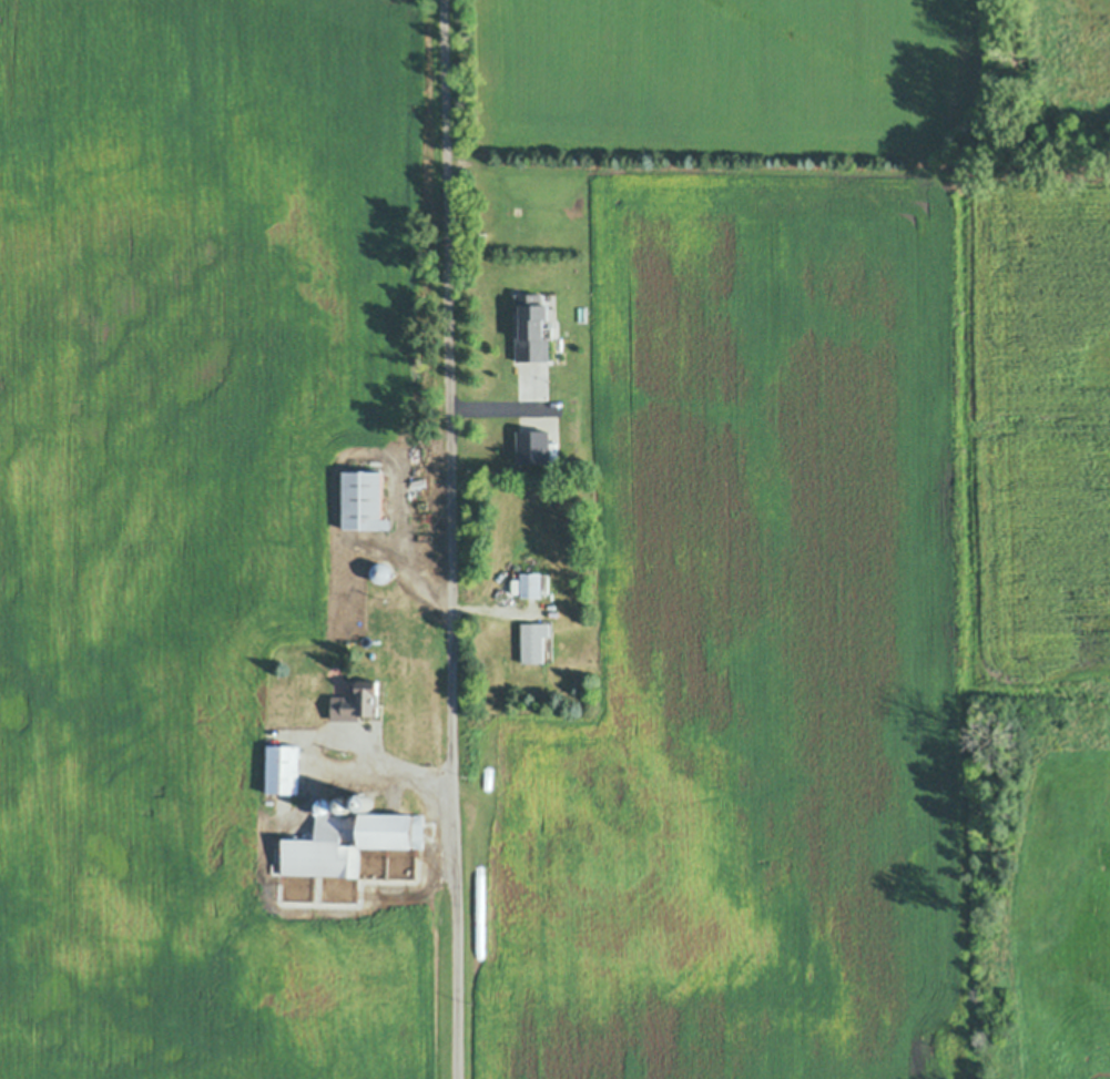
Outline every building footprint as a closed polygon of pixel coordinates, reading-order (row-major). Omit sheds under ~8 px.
[(547,306),(547,312),(547,319),(548,322),(552,322),(552,338),(547,338),(547,360),(521,360),(517,360),(517,312),(521,312),(521,306),(517,306),(517,295),(540,295),(540,306),(547,306)] [(540,295),(556,295),(556,318),(559,322),(559,338),(562,338),(562,352),(560,352),(559,362),(547,360),(547,338),(552,338),(552,322),(548,322),(547,319),(547,312),(547,306),(540,306),(540,295)] [(340,470),(342,470),(380,470),(379,518),(388,518),(388,528),(339,527),(340,470)] [(378,580),(377,580),(376,579),(375,579),(375,578),(374,578),(374,577),(373,576),(373,574),(373,573),(373,572),(371,571),(373,571),(373,570),(373,569),(373,568),(373,567),(374,567),(374,566),(375,564),(376,564),(376,563),(377,563),(378,562),(379,562),(380,562),(381,562),(383,562),(384,562),(385,562),(386,563),(387,563),(387,564),(388,564),(389,566),(389,567),(390,567),(390,568),(390,569),(390,570),(391,570),(391,571),(391,572),(390,573),(390,574),(390,576),(389,576),(389,577),(389,578),(388,578),(388,579),(387,579),(386,580),(385,580),(384,580),(384,581),(383,581),(381,581),(380,581),(379,581),(379,580),(378,580)] [(519,596),(519,572),(540,572),(540,596),(519,596)] [(548,637),(544,637),(544,663),(523,663),(522,623),(548,623),(548,637)] [(336,717),(336,696),(357,696),(357,682),(377,682),(377,717),(336,717)] [(302,746),(301,794),(267,793),(268,745),(302,746)] [(360,805),(359,804),(359,803),(358,803),(358,802),(358,801),(358,800),(358,798),(358,797),(358,796),(358,795),(359,795),(359,794),(359,793),(360,793),(361,792),(363,792),(363,791),(364,791),(365,791),(366,791),(367,791),(368,791),(369,791),(370,792),(371,792),(371,793),(373,793),(373,794),(374,794),(374,795),(374,796),(375,796),(375,797),(375,798),(375,800),(375,801),(374,802),(374,803),(374,804),(373,804),(373,805),(371,805),(371,806),(370,806),(369,806),(369,807),(368,807),(367,807),(366,807),(365,807),(364,807),(363,807),(363,806),(361,806),(361,805),(360,805)] [(342,807),(342,806),(340,806),(340,805),(340,804),(339,804),(339,803),(339,802),(339,801),(340,800),(340,798),(340,797),(342,797),(342,796),(343,796),(344,795),(345,795),(346,794),(347,794),(348,794),(349,794),(350,795),(352,795),(352,796),(353,796),(354,797),(354,798),(355,798),(355,800),(355,801),(355,802),(355,803),(355,804),(355,805),(354,806),(354,807),(353,807),(353,808),(352,808),(352,810),(350,810),(349,810),(348,810),(347,810),(346,810),(345,810),(344,810),(344,808),(343,808),(342,807)] [(322,807),(320,806),(320,805),(320,804),(320,803),(320,802),(320,801),(322,801),(322,800),(322,798),(323,798),(323,797),(324,797),(325,796),(326,796),(327,796),(328,796),(329,796),(330,796),(332,796),(332,797),(333,797),(334,797),(334,798),(335,800),(335,801),(336,801),(336,802),(336,803),(336,804),(336,805),(336,806),(335,807),(335,808),(334,808),(334,810),(333,810),(333,811),(332,811),(330,811),(329,812),(328,812),(327,812),(326,812),(326,811),(325,811),(324,811),(324,810),(323,810),(323,808),(322,808),(322,807)] [(284,831),(316,831),(317,813),(425,814),(424,848),(414,848),(360,847),(360,857),(360,877),(339,877),(339,875),(283,874),(284,839),(284,831)]
